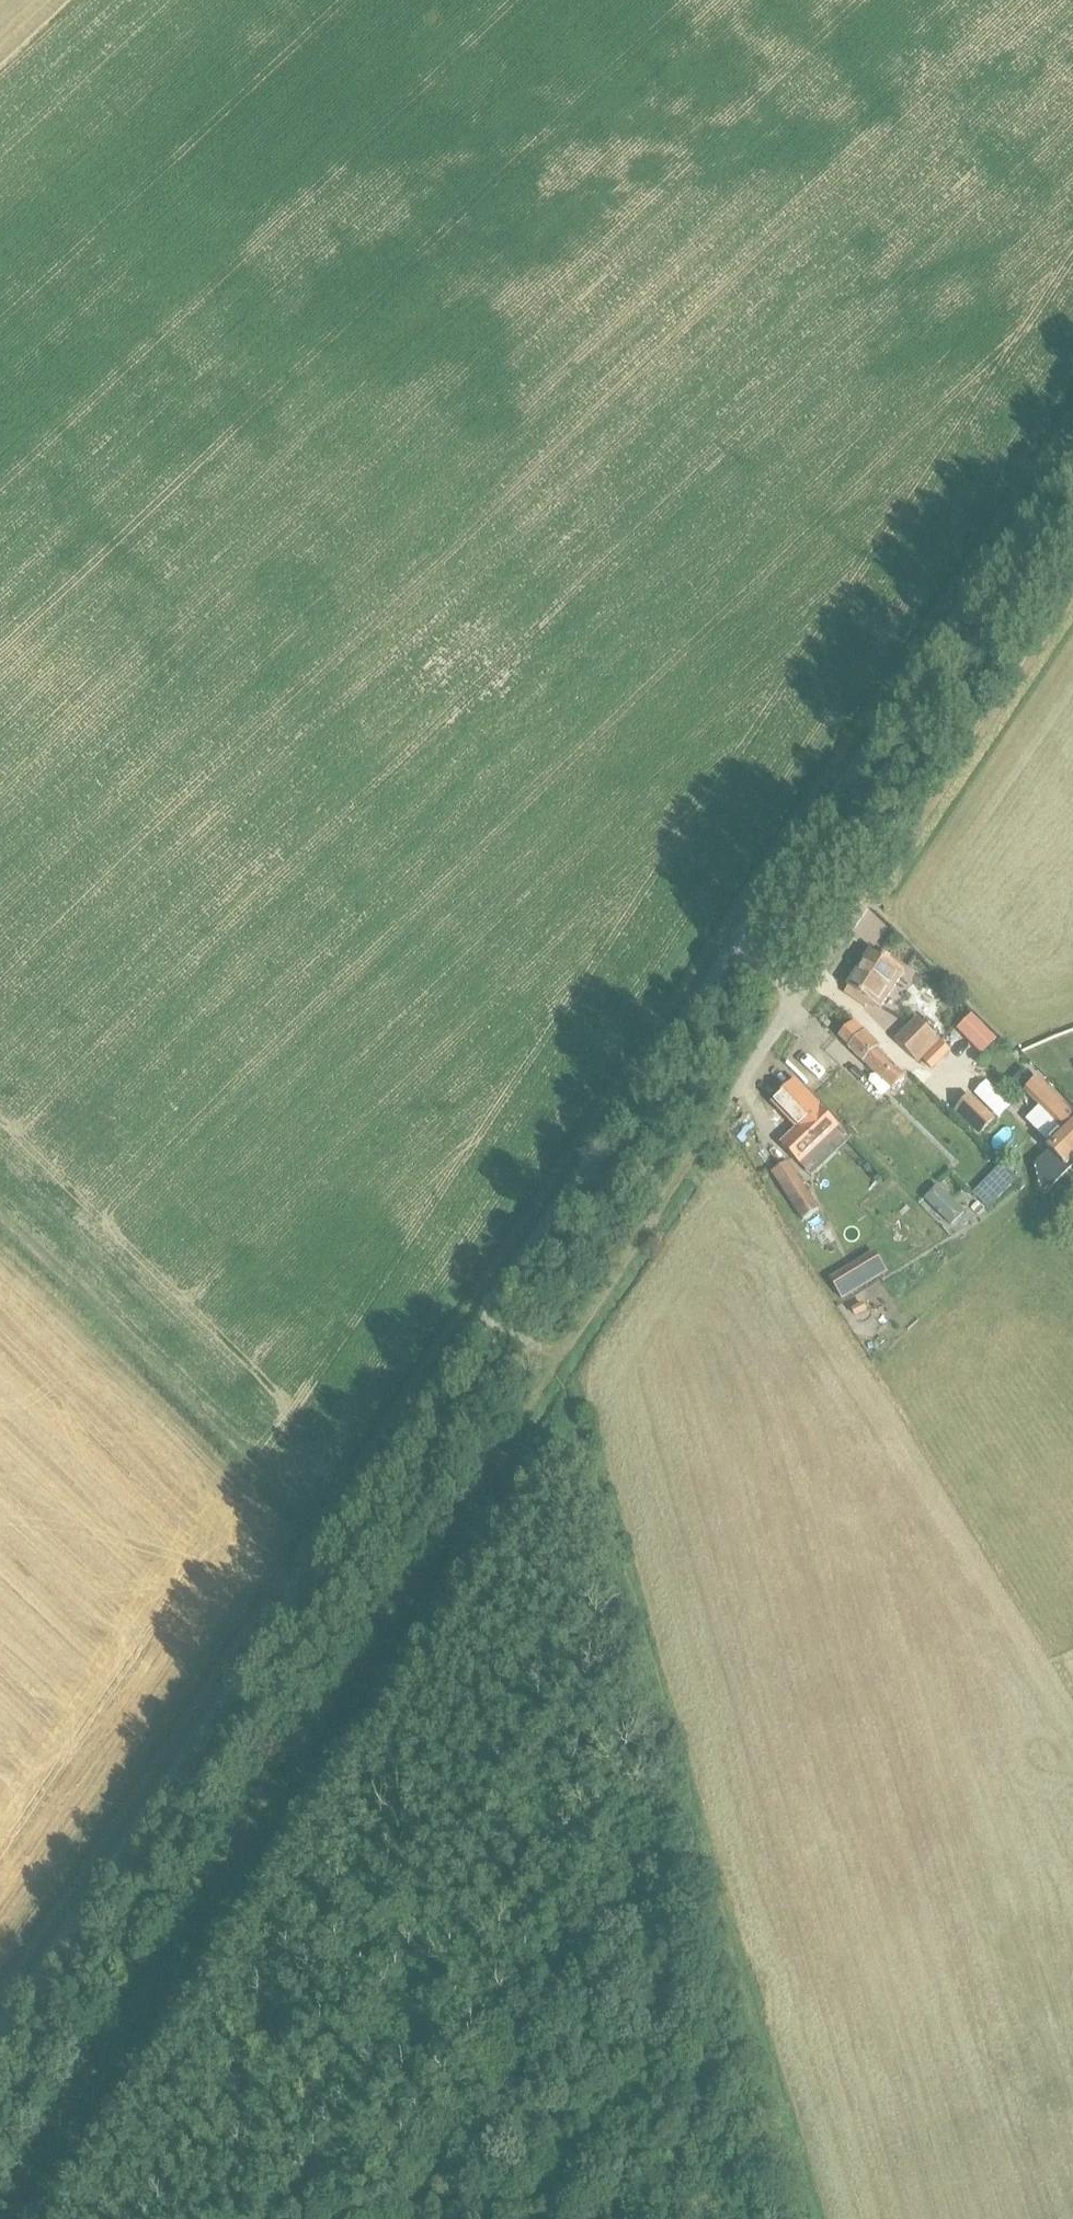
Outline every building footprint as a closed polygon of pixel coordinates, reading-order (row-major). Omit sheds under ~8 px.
[(876,1007),(880,1010),(905,973),(872,951),(844,994),(866,1009),(867,1006),(874,1010),(876,1007)] [(904,998),(895,1011),(907,1018),(915,1005),(904,998)] [(987,1052),(1002,1036),(976,1010),(960,1026),(987,1052)] [(898,1043),(918,1062),(940,1039),(920,1020),(898,1043)] [(853,1023),(839,1037),(851,1049),(849,1051),(891,1093),(904,1079),(877,1052),(880,1049),(853,1023)] [(977,1046),(962,1052),(967,1064),(982,1059),(977,1046)] [(1046,1147),(1065,1167),(1072,1160),(1072,1115),(1049,1091),(1038,1080),(1025,1094),(1039,1109),(1027,1121),(1049,1145),(1046,1147)] [(955,1110),(981,1135),(994,1122),(968,1097),(955,1110)] [(821,1109),(781,1147),(799,1165),(839,1128),(821,1109)] [(1015,1154),(1029,1141),(1005,1115),(991,1128),(1015,1154)] [(976,1190),(992,1205),(1020,1176),(1004,1161),(976,1190)] [(1032,1188),(1051,1178),(1042,1161),(1023,1170),(1032,1188)] [(789,1164),(773,1174),(805,1221),(821,1210),(789,1164)] [(954,1227),(973,1211),(945,1179),(926,1196),(954,1227)] [(879,1247),(835,1273),(849,1296),(893,1270),(879,1247)]
